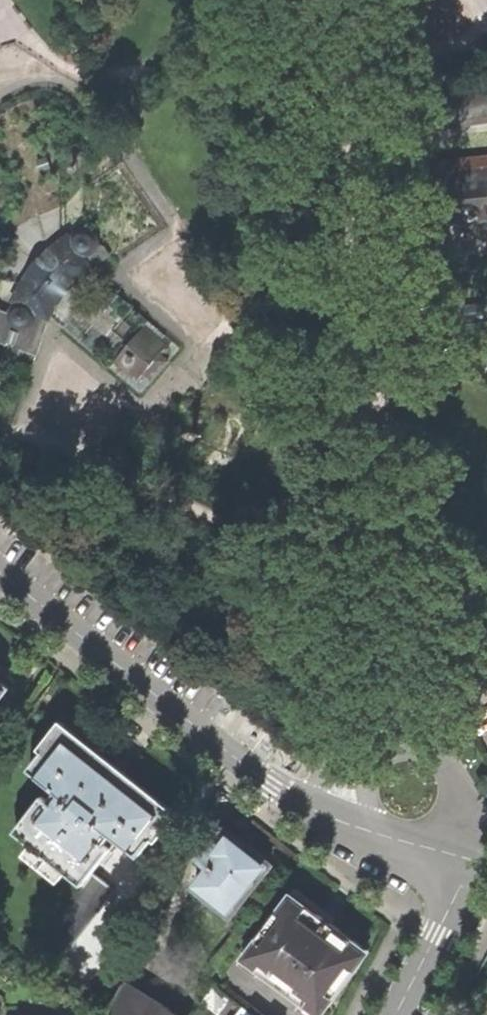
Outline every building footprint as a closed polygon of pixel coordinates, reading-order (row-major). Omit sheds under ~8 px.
[(439,123),(486,116),(486,91),(435,100),(439,123)] [(435,167),(439,219),(486,214),(486,162),(435,167)] [(152,382),(168,365),(162,359),(169,351),(144,328),(149,323),(91,271),(111,256),(105,247),(98,246),(99,241),(97,238),(94,233),(90,231),(84,230),(80,232),(77,235),(75,240),(74,240),(70,234),(36,268),(14,301),(19,305),(14,307),(12,311),(0,316),(0,326),(12,321),(15,327),(22,329),(17,346),(38,354),(48,317),(51,316),(110,367),(115,362),(140,384),(147,377),(152,382)] [(9,688),(0,681),(0,701),(9,688)] [(14,830),(82,884),(91,873),(110,850),(103,844),(111,834),(139,856),(170,816),(107,765),(60,729),(29,768),(57,790),(49,800),(42,795),(14,830)] [(221,831),(218,833),(202,860),(211,867),(195,889),(231,916),(272,866),(248,847),(231,833),(228,831),(224,830),(221,831)] [(36,942),(61,961),(116,892),(91,873),(82,884),(36,942)] [(292,894),(245,958),(321,1014),(323,1014),(342,989),(361,945),(330,922),(327,925),(317,918),(308,911),(311,908),(292,894)] [(119,1014),(178,1014),(126,983),(113,1011),(119,1014)]
